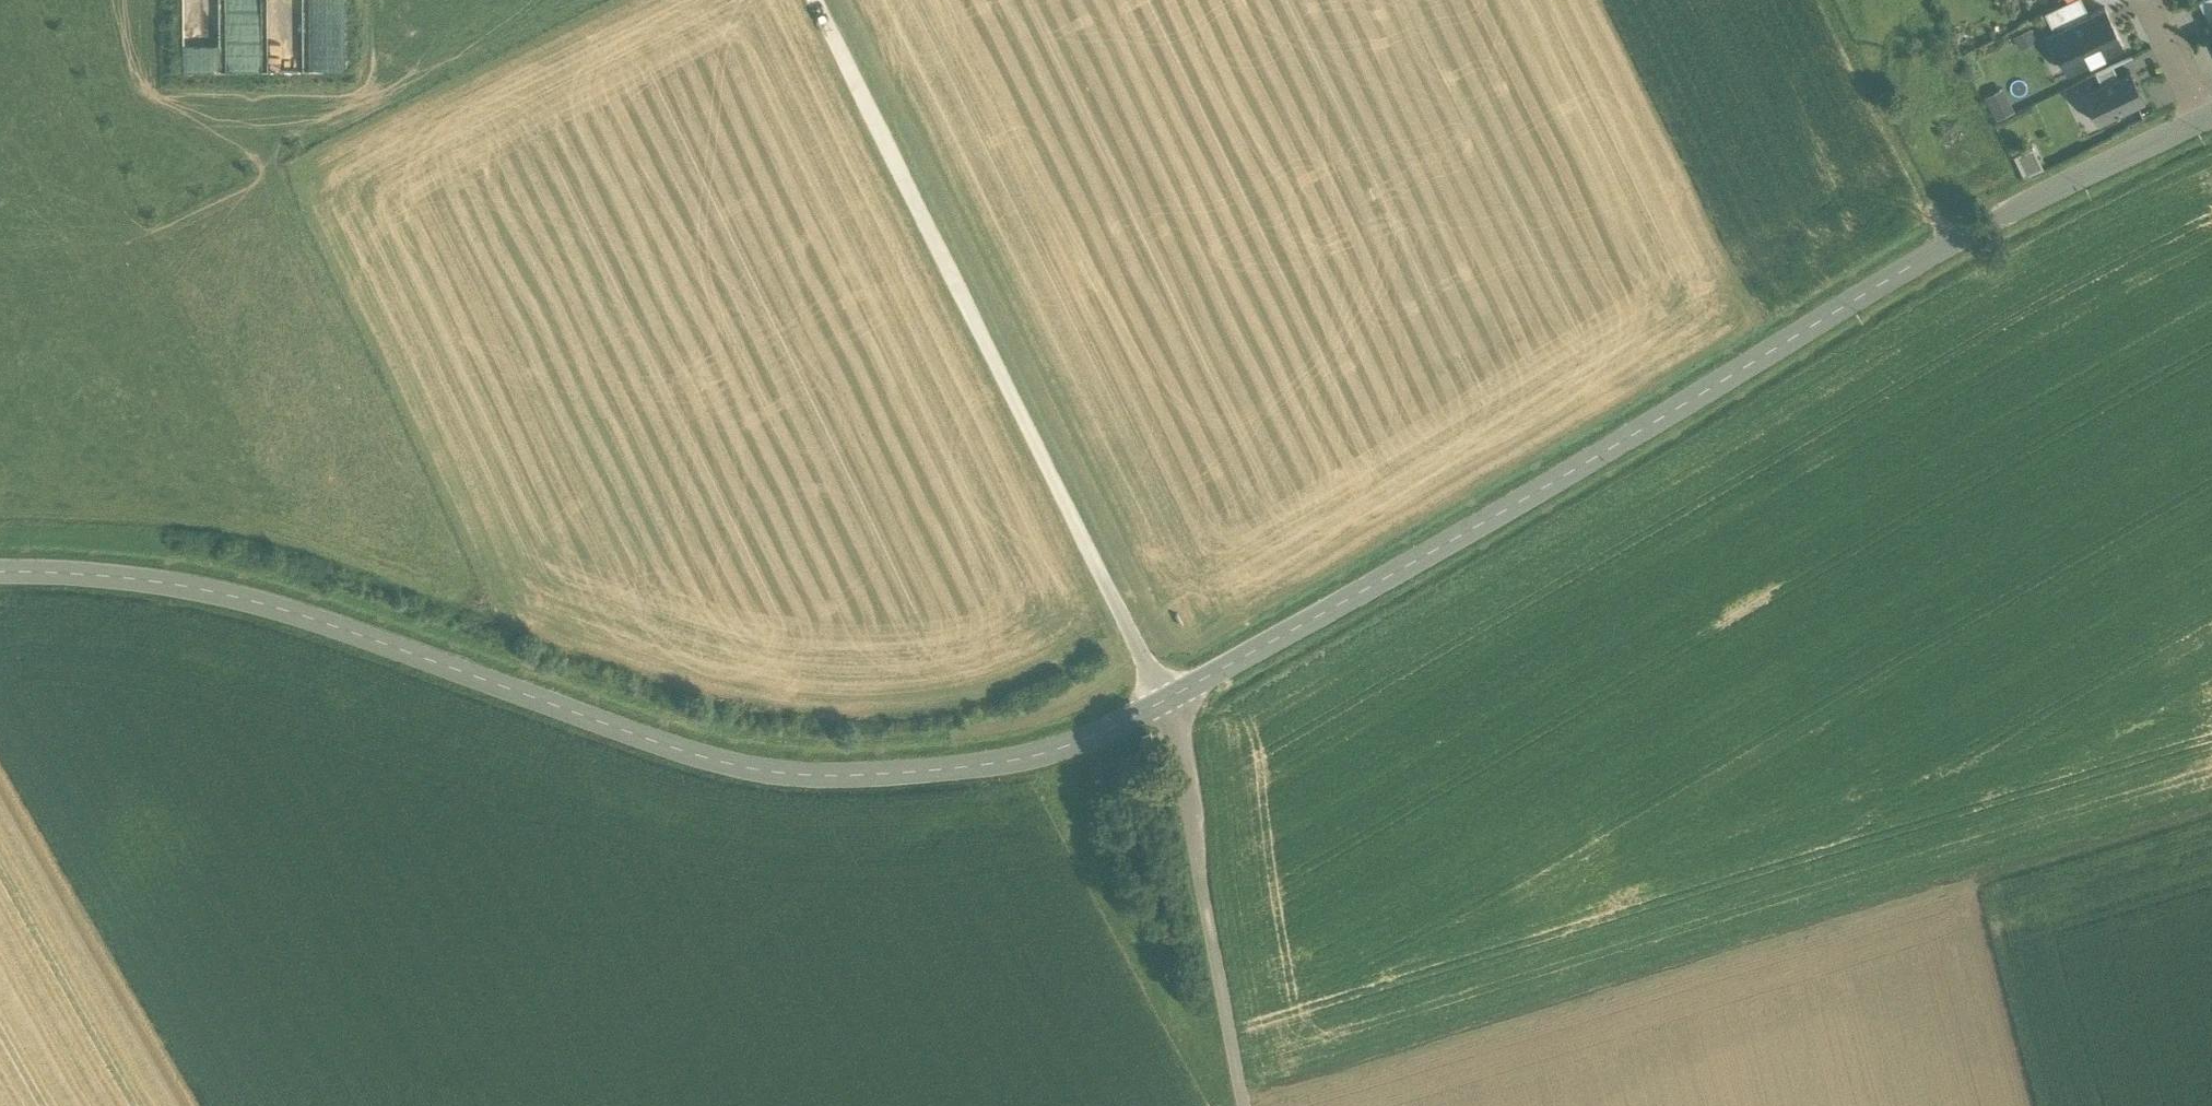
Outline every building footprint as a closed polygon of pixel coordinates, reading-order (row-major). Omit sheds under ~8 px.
[(2044,12),(2053,31),(2089,14),(2082,0),(2069,0),(2044,12)] [(2198,1),(2210,25),(2211,24),(2211,0),(2200,0),(2198,1)] [(2053,31),(2048,34),(2066,72),(2123,44),(2104,6),(2089,14),(2053,31)] [(2101,85),(2118,77),(2112,65),(2095,74),(2101,85)] [(2098,124),(2144,102),(2129,71),(2118,77),(2101,85),(2083,94),(2098,124)] [(1996,119),(2015,110),(2004,87),(1985,96),(1996,119)] [(2016,161),(2025,179),(2042,171),(2033,152),(2016,161)] [(1156,748),(1151,736),(1142,739),(1140,744),(1143,750),(1148,751),(1156,748)]
